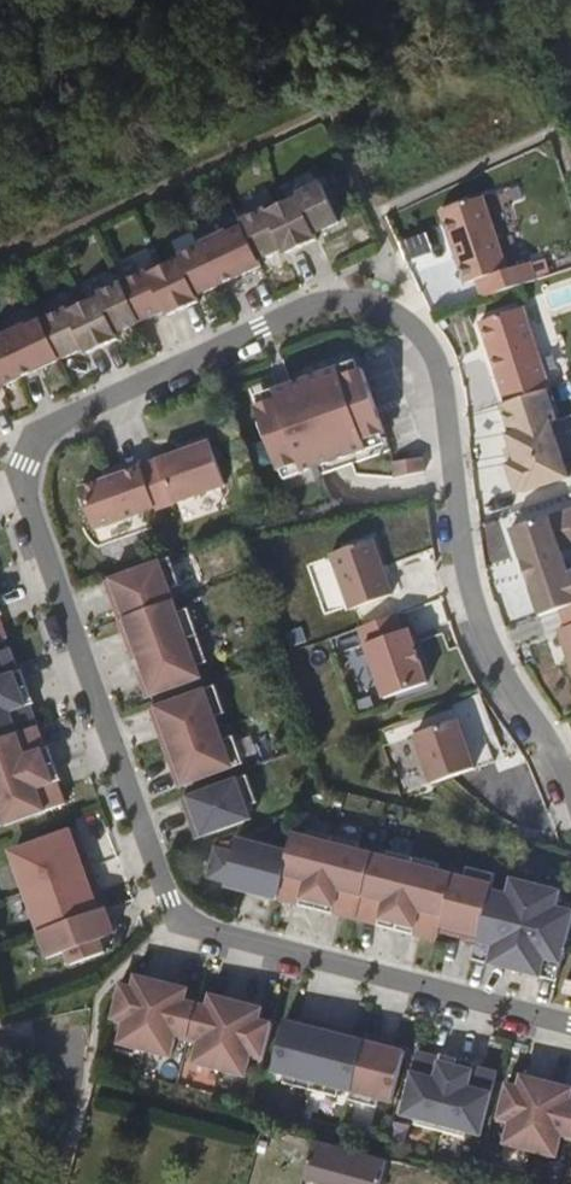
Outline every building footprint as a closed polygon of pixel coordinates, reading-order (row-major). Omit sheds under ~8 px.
[(325,231),(350,220),(332,181),(306,192),(307,195),(292,202),(311,244),(328,237),(325,231)] [(474,279),(517,266),(494,192),(451,206),(474,279)] [(295,251),(311,244),(292,202),(277,208),(276,206),(250,218),(253,224),(268,257),(292,245),(295,251)] [(270,262),(268,257),(253,224),(238,230),(237,228),(210,239),(211,243),(229,281),(270,262)] [(205,292),(229,281),(211,243),(186,255),(187,256),(172,263),(192,306),(207,299),(205,292)] [(175,313),(192,306),(172,263),(157,270),(156,268),(131,279),(148,318),(172,307),(175,313)] [(123,329),(148,318),(131,279),(104,291),(105,293),(91,300),(109,342),(125,335),(123,329)] [(92,350),(109,342),(91,300),(76,307),(74,305),(49,316),(66,355),(90,344),(92,350)] [(496,314),(547,347),(533,302),(496,314)] [(551,362),(547,347),(496,314),(490,316),(492,323),(551,362)] [(26,374),(66,355),(49,316),(34,323),(32,321),(6,332),(8,335),(26,374)] [(558,384),(551,362),(492,323),(515,398),(555,385),(558,384)] [(26,374),(8,335),(0,338),(0,393),(3,391),(1,385),(26,374)] [(389,427),(392,426),(370,359),(349,368),(346,359),(302,377),(325,460),(374,442),(371,433),(389,427)] [(309,466),(325,460),(302,377),(282,385),(285,393),(267,400),(264,401),(287,466),(289,465),(307,458),(309,466)] [(264,392),(267,400),(285,393),(282,385),(264,392)] [(570,477),(570,457),(559,418),(565,417),(555,385),(515,398),(509,399),(519,428),(515,430),(519,443),(525,459),(519,460),(516,461),(525,489),(534,487),(534,489),(570,477)] [(371,433),(374,442),(392,435),(389,427),(371,433)] [(163,502),(234,479),(217,431),(197,438),(199,442),(187,446),(149,459),(162,498),(163,502)] [(187,446),(199,442),(197,438),(186,441),(187,446)] [(519,460),(525,459),(519,443),(514,444),(519,460)] [(401,469),(432,465),(431,452),(399,454),(401,469)] [(291,473),(309,466),(307,458),(289,465),(291,473)] [(136,509),(162,499),(149,459),(123,468),(136,509)] [(101,521),(136,509),(123,468),(88,480),(101,521)] [(570,547),(570,507),(518,525),(529,557),(536,554),(543,579),(536,581),(547,612),(570,604),(570,554),(569,547),(570,547)] [(358,605),(400,590),(380,534),(339,549),(358,605)] [(177,582),(188,580),(178,550),(151,559),(189,680),(208,674),(204,661),(214,658),(195,602),(185,606),(177,582)] [(536,581),(543,579),(536,554),(529,557),(536,581)] [(158,690),(189,680),(151,559),(111,573),(117,591),(123,590),(138,634),(132,636),(144,670),(150,668),(158,690)] [(132,636),(138,634),(123,590),(117,591),(132,636)] [(7,614),(0,592),(0,642),(13,638),(7,622),(3,623),(1,616),(4,615),(7,614)] [(368,622),(393,694),(436,680),(417,625),(410,627),(404,609),(368,622)] [(33,686),(28,671),(25,672),(21,674),(19,667),(22,666),(17,649),(0,654),(0,697),(33,686)] [(152,693),(158,690),(150,668),(144,670),(152,693)] [(240,732),(230,735),(221,712),(231,708),(223,681),(193,691),(218,771),(249,760),(240,732)] [(44,727),(39,713),(35,714),(33,707),(37,706),(40,705),(33,686),(0,697),(0,740),(44,727)] [(183,783),(218,771),(193,691),(156,704),(162,722),(168,720),(183,763),(177,765),(183,783)] [(463,711),(481,761),(501,754),(481,698),(414,721),(416,728),(463,711)] [(434,770),(478,757),(463,714),(419,729),(434,770)] [(177,765),(183,763),(168,720),(162,722),(177,765)] [(60,764),(54,748),(51,748),(46,750),(45,744),(49,743),(44,727),(0,740),(0,783),(60,764)] [(434,770),(437,778),(480,764),(478,757),(434,770)] [(71,805),(65,789),(61,790),(59,783),(63,782),(66,781),(60,764),(0,783),(0,811),(3,810),(8,825),(71,805)] [(253,803),(263,800),(253,771),(221,782),(234,824),(257,815),(253,803)] [(208,833),(234,824),(221,782),(188,794),(194,812),(200,810),(208,833)] [(392,847),(390,853),(363,847),(365,840),(314,827),(312,833),(297,829),(294,846),(244,833),(239,849),(221,845),(212,878),(230,882),(230,885),(247,890),(251,876),(262,878),(258,892),(279,898),(280,895),(295,899),(296,895),(303,897),(301,904),(336,912),(338,905),(345,906),(344,911),(374,918),(375,915),(382,916),(380,924),(415,934),(417,926),(424,927),(424,932),(438,935),(440,929),(442,923),(462,928),(461,935),(478,939),(473,957),(556,979),(564,948),(570,921),(570,905),(559,902),(563,887),(513,874),(509,890),(493,886),(498,870),(470,862),(467,874),(442,868),(443,861),(392,847)] [(28,890),(98,869),(92,853),(85,854),(83,848),(90,846),(83,828),(19,848),(25,864),(19,866),(28,890)] [(85,854),(92,853),(90,846),(83,848),(85,854)] [(106,893),(99,895),(97,888),(104,886),(98,869),(28,890),(37,917),(42,915),(48,930),(112,910),(106,893)] [(247,890),(258,892),(262,878),(251,876),(247,890)] [(99,895),(106,893),(104,886),(97,888),(99,895)] [(279,898),(301,904),(303,897),(296,895),(295,899),(280,895),(279,898)] [(336,912),(380,924),(382,916),(375,915),(374,918),(344,911),(345,906),(338,905),(336,912)] [(111,955),(105,940),(103,932),(119,927),(112,910),(48,930),(42,931),(51,959),(68,953),(74,966),(111,955)] [(462,928),(442,923),(440,929),(461,935),(462,928)] [(438,935),(424,932),(424,927),(417,926),(415,934),(438,939),(438,935)] [(105,940),(122,935),(119,927),(103,932),(105,940)] [(130,988),(140,990),(143,979),(132,976),(130,988)] [(570,992),(570,979),(566,978),(562,990),(570,992)] [(116,1048),(143,1053),(161,983),(143,979),(140,990),(130,988),(117,986),(108,1025),(120,1028),(116,1048)] [(175,1040),(186,1043),(196,1004),(185,1002),(175,999),(178,987),(161,983),(143,1053),(170,1059),(175,1040)] [(175,999),(185,1002),(188,989),(178,987),(175,999)] [(207,1006),(216,1008),(219,996),(209,995),(207,1006)] [(192,1065),(219,1072),(237,1001),(219,996),(216,1008),(207,1006),(196,1004),(186,1043),(197,1046),(192,1065)] [(251,1060),(262,1062),(272,1024),(261,1020),(251,1017),(253,1005),(237,1001),(219,1072),(246,1079),(251,1060)] [(251,1017),(261,1020),(264,1008),(253,1005),(251,1017)] [(297,1025),(308,1027),(309,1021),(299,1018),(297,1025)] [(283,1085),(310,1092),(327,1025),(309,1021),(308,1027),(297,1025),(285,1022),(272,1074),(285,1076),(283,1085)] [(340,1091),(352,1093),(366,1041),(354,1038),(343,1035),(345,1029),(327,1025),(310,1092),(338,1099),(340,1091)] [(343,1035),(354,1038),(355,1032),(345,1029),(343,1035)] [(380,1102),(394,1104),(407,1052),(394,1048),(384,1045),(385,1039),(367,1035),(366,1041),(352,1093),(349,1103),(379,1110),(380,1102)] [(384,1045),(394,1048),(396,1042),(385,1039),(384,1045)] [(416,1125),(441,1132),(459,1058),(443,1055),(443,1057),(441,1061),(435,1061),(436,1056),(419,1052),(403,1116),(417,1119),(416,1125)] [(468,1133),(482,1135),(498,1071),(483,1068),(482,1071),(475,1070),(476,1066),(477,1062),(459,1058),(441,1132),(467,1138),(468,1133)] [(521,1087),(530,1089),(533,1077),(523,1075),(521,1087)] [(565,1098),(568,1086),(533,1077),(530,1089),(521,1087),(509,1083),(499,1122),(511,1124),(506,1144),(559,1157),(564,1139),(570,1140),(570,1100),(565,1098)] [(281,1153),(310,1161),(315,1142),(304,1139),(262,1129),(259,1139),(282,1144),(281,1153)] [(310,1161),(387,1182),(393,1162),(391,1161),(343,1150),(315,1142),(310,1161)]
